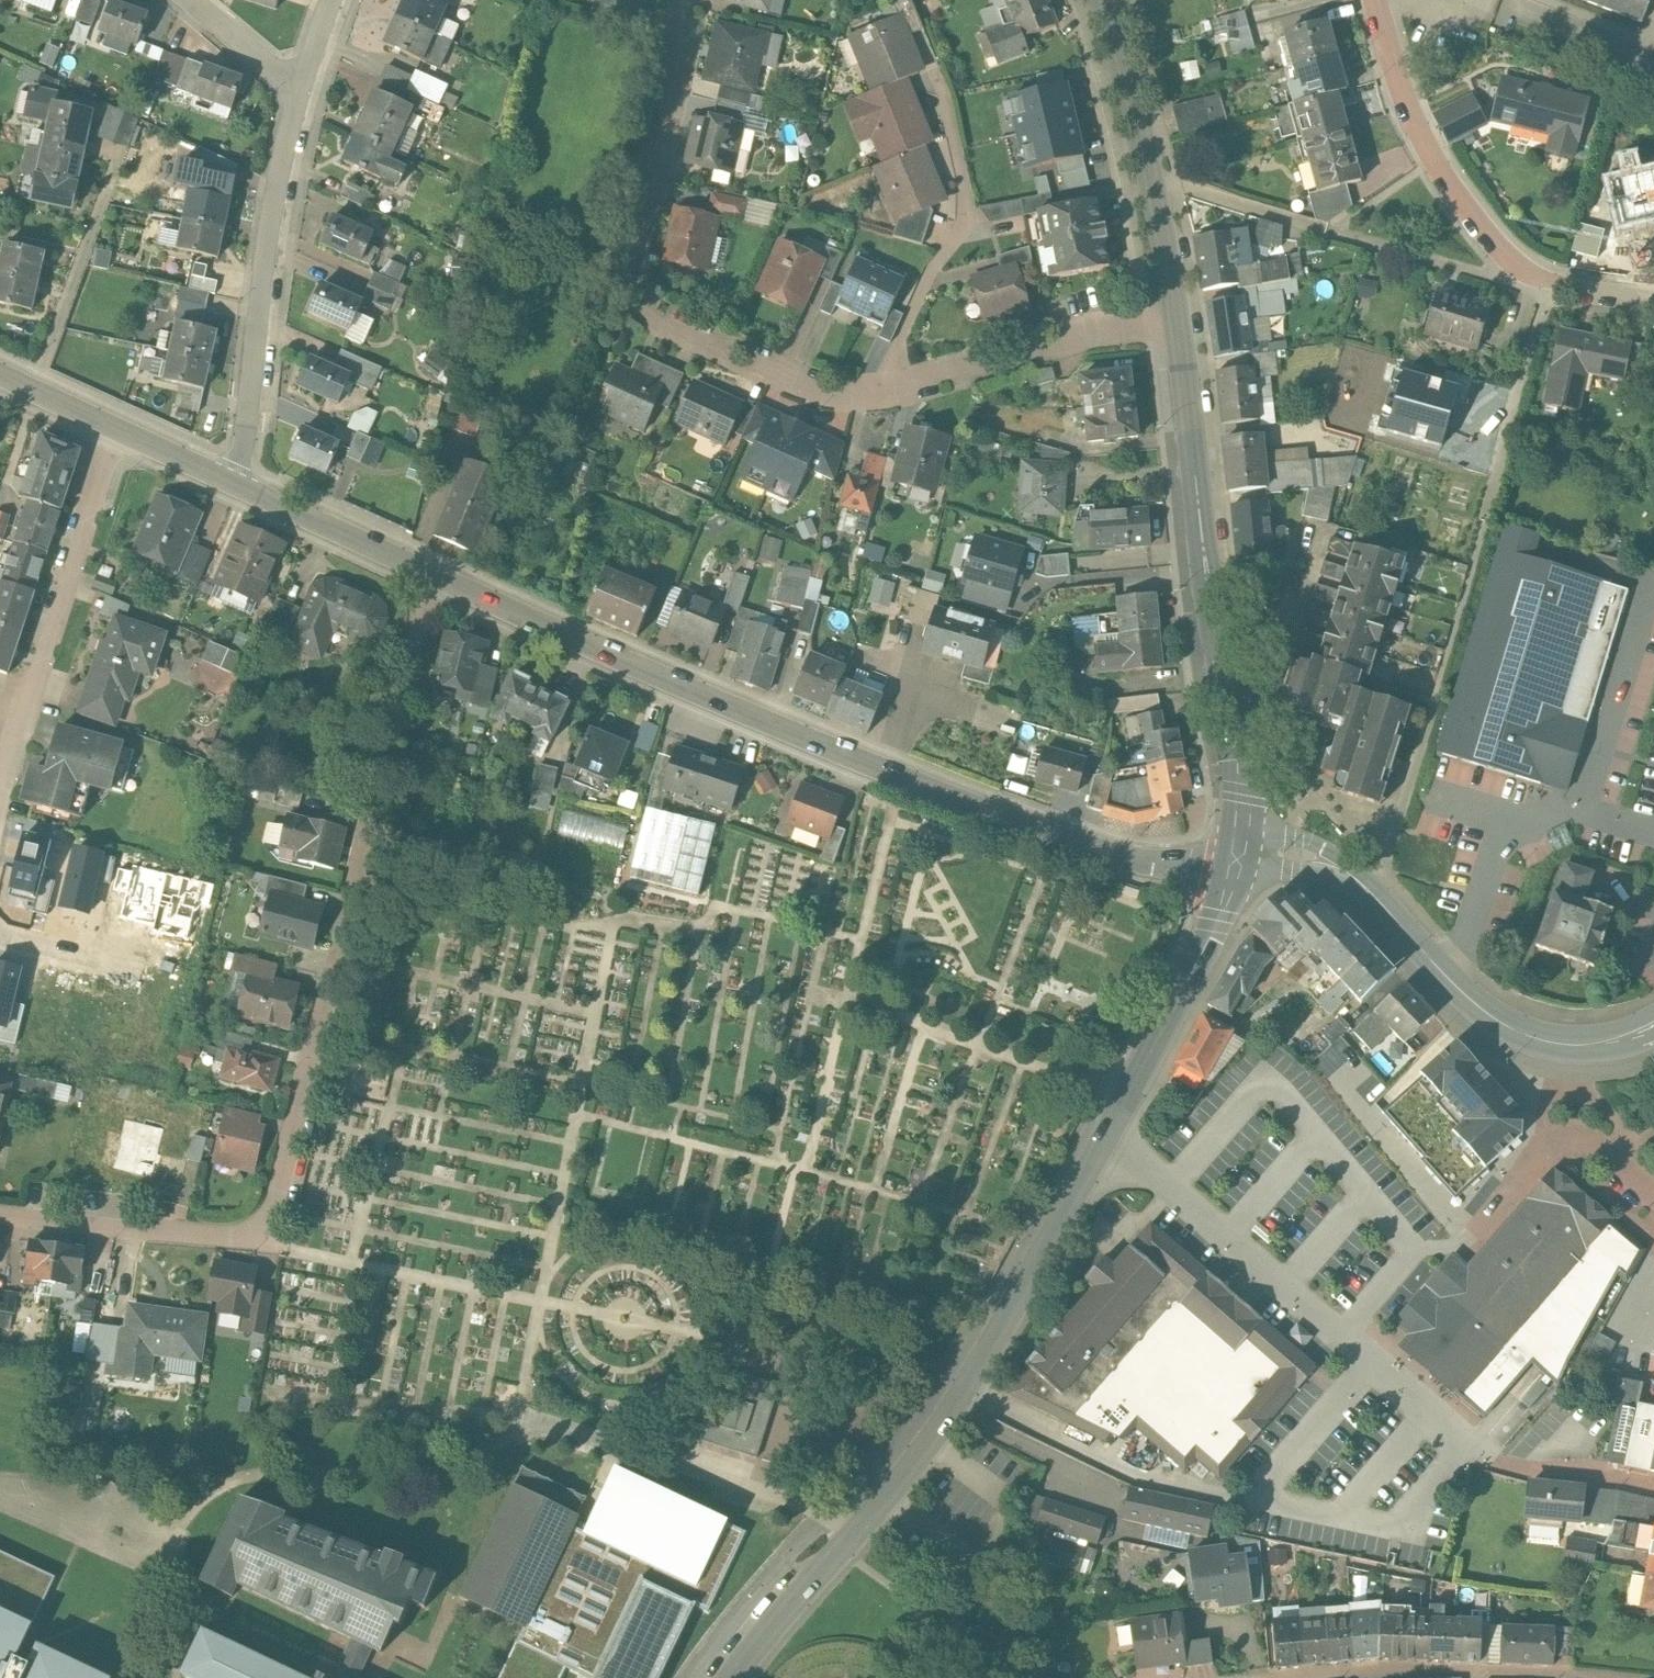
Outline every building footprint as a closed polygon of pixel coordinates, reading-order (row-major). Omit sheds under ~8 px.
[(76,20),(93,26),(102,0),(84,0),(76,20)] [(277,9),(280,0),(248,0),(277,9)] [(431,0),(405,0),(398,17),(408,22),(435,34),(435,33),(434,33),(440,19),(441,19),(447,7),(431,0)] [(766,8),(768,0),(729,0),(766,8)] [(893,3),(898,16),(899,15),(908,36),(924,29),(912,0),(901,0),(893,3)] [(1010,8),(1007,0),(993,0),(996,6),(978,13),(986,33),(1004,26),(1000,12),(1010,8)] [(1047,0),(1007,0),(1010,8),(1022,38),(1024,38),(1057,25),(1047,0)] [(1643,22),(1651,0),(1586,0),(1643,22)] [(149,16),(112,2),(100,32),(138,46),(149,16)] [(1029,52),(1024,38),(1022,38),(1010,8),(1000,12),(1004,26),(986,33),(998,64),(1029,52)] [(1245,11),(1223,17),(1227,31),(1250,25),(1245,11)] [(898,16),(851,35),(874,91),(908,78),(918,73),(905,42),(909,40),(908,36),(899,15),(898,16)] [(435,34),(408,22),(398,17),(385,44),(422,61),(423,59),(422,59),(428,46),(429,46),(434,34),(435,34)] [(441,19),(440,19),(434,33),(435,33),(435,34),(452,42),(458,27),(441,19)] [(1329,22),(1286,33),(1288,41),(1295,68),(1338,56),(1329,22)] [(765,35),(719,25),(706,79),(752,90),(765,35)] [(1250,25),(1227,31),(1230,43),(1253,37),(1250,25)] [(435,34),(434,34),(429,46),(428,46),(422,59),(423,59),(422,61),(440,69),(452,42),(435,34)] [(1253,37),(1230,43),(1234,54),(1256,48),(1253,37)] [(1295,68),(1288,41),(1284,42),(1286,50),(1281,52),(1286,70),(1295,68)] [(1286,70),(1295,104),(1338,93),(1347,90),(1338,56),(1295,68),(1286,70)] [(243,79),(189,60),(179,87),(178,87),(177,90),(196,96),(192,107),(229,120),(243,79)] [(1180,62),(1182,79),(1199,77),(1197,60),(1180,62)] [(1199,63),(1201,75),(1219,72),(1217,61),(1199,63)] [(414,77),(388,66),(382,78),(408,90),(409,87),(409,88),(414,77)] [(1063,71),(1037,76),(1041,91),(1065,85),(1063,71)] [(408,90),(382,78),(376,91),(402,102),(408,90)] [(908,78),(874,91),(843,104),(857,139),(874,132),(887,162),(923,147),(930,144),(917,114),(922,112),(908,78)] [(1589,100),(1504,78),(1493,120),(1494,121),(1494,120),(1511,124),(1510,125),(1512,125),(1513,119),(1554,129),(1548,151),(1574,157),(1577,142),(1578,143),(1589,100)] [(1041,91),(1010,99),(1026,169),(1057,162),(1083,156),(1084,156),(1067,85),(1065,85),(1041,91)] [(751,95),(720,88),(717,101),(746,108),(748,108),(751,95)] [(94,112),(56,103),(58,94),(36,89),(35,91),(34,91),(33,93),(35,94),(29,117),(50,122),(44,149),(84,158),(94,112)] [(446,107),(409,90),(408,90),(402,102),(413,107),(430,115),(428,120),(438,124),(446,107)] [(402,102),(376,91),(356,135),(393,152),(394,151),(393,150),(399,136),(400,137),(413,107),(402,102)] [(1295,104),(1289,106),(1299,139),(1347,126),(1338,93),(1295,104)] [(1473,96),(1450,108),(1457,122),(1466,117),(1470,125),(1485,117),(1473,96)] [(1205,98),(1173,107),(1181,134),(1212,126),(1205,98)] [(746,108),(717,101),(714,115),(720,116),(719,120),(742,126),(746,108)] [(139,119),(125,113),(114,143),(129,148),(139,119)] [(1457,122),(1442,129),(1449,143),(1473,131),(1470,125),(1466,117),(1457,122)] [(718,125),(697,120),(687,162),(731,172),(742,126),(719,120),(718,125)] [(1347,126),(1299,139),(1305,162),(1311,161),(1318,192),(1319,192),(1347,185),(1361,181),(1347,126)] [(393,152),(356,135),(344,162),(381,178),(382,177),(399,185),(407,169),(389,161),(393,152)] [(239,166),(199,147),(195,164),(203,165),(202,172),(235,180),(239,166)] [(923,147),(887,162),(882,164),(895,196),(889,199),(898,220),(931,207),(943,202),(932,176),(934,176),(923,147)] [(84,158),(44,149),(44,150),(41,162),(42,162),(39,176),(38,176),(33,200),(69,208),(77,203),(79,194),(76,191),(77,187),(78,187),(78,186),(78,185),(83,159),(84,159),(84,158)] [(1083,156),(1057,162),(1060,175),(1086,169),(1083,156)] [(228,195),(232,196),(235,180),(202,172),(203,165),(195,164),(182,161),(177,184),(196,188),(195,192),(191,191),(188,205),(185,220),(224,229),(231,200),(227,199),(228,195)] [(1086,169),(1060,175),(1064,190),(1090,185),(1086,169)] [(1048,176),(1035,179),(1039,196),(1051,193),(1048,176)] [(370,193),(348,183),(342,197),(364,207),(370,193)] [(1347,185),(1319,192),(1318,192),(1309,194),(1316,219),(1327,223),(1353,206),(1347,185)] [(1039,196),(1021,199),(1024,215),(1024,216),(1038,213),(1038,211),(1054,208),(1051,193),(1039,196)] [(746,202),(714,195),(710,211),(742,218),(746,202)] [(1021,199),(1004,202),(1008,218),(1024,215),(1021,199)] [(1054,208),(1038,211),(1038,213),(1039,213),(1041,213),(1053,276),(1051,276),(1051,278),(1110,266),(1105,240),(1108,240),(1105,226),(1102,226),(1097,200),(1054,208)] [(931,207),(898,220),(893,237),(923,245),(933,212),(931,207)] [(1573,253),(1641,262),(1647,217),(1579,208),(1573,253)] [(717,219),(677,210),(665,260),(706,270),(717,219)] [(374,235),(333,217),(322,244),(362,262),(374,235)] [(1283,226),(1260,219),(1255,237),(1282,245),(1283,226)] [(224,229),(185,220),(178,249),(218,258),(224,229)] [(1232,231),(1196,237),(1204,290),(1239,284),(1241,289),(1255,286),(1271,283),(1283,282),(1291,280),(1288,260),(1287,260),(1261,265),(1260,262),(1251,264),(1251,258),(1253,258),(1248,229),(1232,232),(1232,231)] [(716,238),(710,253),(723,258),(728,242),(716,238)] [(6,244),(0,270),(0,273),(39,282),(45,253),(6,244)] [(820,261),(782,244),(764,284),(804,302),(816,275),(822,262),(820,261)] [(844,254),(827,246),(820,261),(822,262),(816,275),(831,282),(844,254)] [(1030,246),(997,256),(1001,271),(1016,266),(1016,267),(1033,262),(1030,246)] [(1298,252),(1287,254),(1287,260),(1288,260),(1291,280),(1297,279),(1302,278),(1298,252)] [(883,264),(859,253),(844,287),(836,305),(860,316),(883,264)] [(404,266),(391,260),(381,275),(397,282),(404,266)] [(210,285),(212,263),(196,261),(194,284),(210,285)] [(883,264),(860,316),(883,327),(884,327),(892,309),(907,275),(883,264)] [(1001,271),(973,279),(985,319),(1028,306),(1016,267),(1016,266),(1001,271)] [(381,275),(375,272),(369,285),(391,295),(391,294),(397,282),(381,275)] [(0,273),(0,303),(32,311),(39,282),(0,273)] [(1291,280),(1283,282),(1284,294),(1299,291),(1297,279),(1291,280)] [(844,287),(832,282),(819,310),(832,315),(836,305),(844,287)] [(1283,282),(1255,286),(1260,317),(1287,314),(1284,294),(1283,282)] [(363,302),(322,284),(311,311),(351,329),(363,302)] [(391,295),(369,285),(364,298),(390,310),(396,296),(391,294),(391,295)] [(210,293),(182,287),(179,302),(207,308),(210,293)] [(1490,306),(1439,291),(1428,327),(1454,335),(1452,341),(1477,348),(1490,306)] [(1243,299),(1207,304),(1215,356),(1250,351),(1251,351),(1250,342),(1249,339),(1255,338),(1253,325),(1247,326),(1243,299)] [(904,314),(892,309),(884,327),(883,327),(879,337),(891,342),(904,314)] [(217,332),(178,323),(172,351),(211,360),(217,332)] [(1629,345),(1560,331),(1553,364),(1555,364),(1546,404),(1577,410),(1586,370),(1624,379),(1627,368),(1631,346),(1629,345)] [(1272,339),(1250,342),(1251,351),(1250,351),(1251,356),(1268,353),(1273,352),(1272,339)] [(1645,345),(1630,342),(1629,345),(1631,346),(1627,368),(1640,371),(1645,345)] [(211,360),(172,351),(165,380),(204,389),(211,360)] [(380,367),(344,351),(335,369),(351,377),(349,381),(369,390),(380,367)] [(452,364),(432,351),(421,366),(441,380),(452,364)] [(1268,353),(1251,356),(1253,368),(1254,368),(1254,371),(1270,369),(1268,353)] [(335,369),(311,358),(299,385),(339,403),(349,381),(351,377),(335,369)] [(1460,376),(1401,362),(1383,430),(1436,450),(1460,376)] [(644,377),(616,364),(605,388),(612,391),(602,412),(644,431),(655,407),(669,373),(650,364),(644,377)] [(1053,367),(1027,374),(1031,387),(1056,379),(1053,367)] [(1253,368),(1218,371),(1223,424),(1259,420),(1254,371),(1254,368),(1253,368)] [(1130,370),(1081,376),(1083,397),(1094,396),(1095,408),(1134,403),(1130,370)] [(741,404),(695,383),(677,421),(707,435),(710,428),(726,435),(721,446),(723,447),(730,430),(742,405),(741,404)] [(203,395),(180,390),(176,406),(199,411),(203,395)] [(742,405),(730,430),(743,436),(755,409),(756,407),(743,401),(741,404),(742,405)] [(1134,403),(1095,408),(1097,420),(1086,422),(1089,443),(1138,437),(1134,403)] [(483,414),(460,406),(453,429),(476,437),(483,414)] [(369,408),(357,411),(349,428),(358,432),(366,436),(378,412),(369,408)] [(769,415),(755,409),(743,436),(742,438),(756,445),(769,415)] [(822,436),(771,413),(772,413),(771,412),(741,477),(742,477),(792,500),(793,501),(808,468),(821,439),(823,436),(822,435),(822,436)] [(350,449),(357,434),(339,426),(332,441),(340,445),(350,449)] [(948,437),(908,427),(901,457),(894,482),(896,483),(934,492),(948,437)] [(332,441),(304,428),(291,458),(327,474),(340,445),(332,441)] [(366,436),(358,432),(357,434),(350,449),(347,456),(361,462),(372,438),(366,436)] [(75,448),(43,434),(22,499),(29,501),(61,511),(79,457),(75,448)] [(1261,435),(1225,439),(1230,491),(1266,488),(1267,488),(1264,465),(1261,435)] [(835,445),(821,439),(808,468),(821,474),(835,445)] [(1004,447),(976,439),(972,455),(1000,462),(1004,447)] [(839,447),(835,445),(821,474),(822,475),(835,481),(843,449),(839,447)] [(1071,453),(1043,445),(1041,464),(1065,466),(1065,467),(1070,468),(1071,453)] [(864,465),(883,470),(887,457),(868,452),(864,465)] [(901,457),(888,453),(884,470),(883,470),(879,484),(879,485),(895,489),(896,483),(894,482),(901,457)] [(1356,456),(1322,459),(1323,486),(1334,485),(1334,486),(1347,486),(1356,456)] [(1322,459),(1264,465),(1267,488),(1266,488),(1266,494),(1291,491),(1291,490),(1309,488),(1304,516),(1327,521),(1334,486),(1334,485),(1323,486),(1322,459)] [(1041,464),(1024,463),(1021,507),(1038,508),(1037,512),(1061,514),(1065,467),(1065,466),(1041,464)] [(864,465),(862,473),(863,474),(862,479),(879,484),(883,470),(864,465)] [(879,484),(862,479),(863,474),(862,473),(854,471),(853,476),(849,476),(841,505),(855,509),(853,515),(859,517),(856,528),(867,531),(872,513),(871,513),(879,485),(879,484)] [(461,472),(434,535),(476,554),(501,495),(503,489),(461,472)] [(519,487),(506,482),(503,489),(501,495),(514,500),(519,487)] [(1309,488),(1291,490),(1291,491),(1292,496),(1280,497),(1283,525),(1303,523),(1304,516),(1309,488)] [(201,514),(160,496),(136,552),(176,569),(177,570),(189,542),(201,514)] [(61,511),(29,501),(24,518),(19,517),(15,529),(20,530),(16,542),(48,552),(61,511)] [(1275,502),(1232,506),(1238,559),(1284,554),(1282,537),(1279,537),(1278,531),(1271,531),(1271,526),(1278,526),(1277,518),(1270,518),(1269,509),(1276,508),(1275,502)] [(1145,510),(1094,513),(1094,507),(1080,508),(1076,523),(1091,522),(1093,548),(1147,545),(1148,545),(1150,545),(1149,543),(1147,512),(1147,511),(1147,509),(1145,509),(1145,510)] [(607,512),(597,510),(594,523),(604,525),(607,512)] [(819,517),(802,510),(792,530),(809,538),(819,517)] [(0,512),(0,538),(3,539),(10,516),(0,512)] [(1621,538),(1604,523),(1589,540),(1606,555),(1621,538)] [(285,544),(242,525),(242,526),(217,583),(259,601),(284,544),(285,544)] [(1543,563),(1523,557),(1531,532),(1507,525),(1506,527),(1507,527),(1501,548),(1500,548),(1499,550),(1500,550),(1494,571),(1493,570),(1493,572),(1493,573),(1487,593),(1486,593),(1486,595),(1480,616),(1479,618),(1473,638),(1472,640),(1473,640),(1466,661),(1465,663),(1466,663),(1460,683),(1459,683),(1458,685),(1459,685),(1453,706),(1452,706),(1452,708),(1446,728),(1445,728),(1445,730),(1439,751),(1438,753),(1440,753),(1460,759),(1462,760),(1462,759),(1487,766),(1487,767),(1489,768),(1489,767),(1514,774),(1514,775),(1516,776),(1516,775),(1541,782),(1540,783),(1543,784),(1544,781),(1548,783),(1552,770),(1548,769),(1550,761),(1551,759),(1557,738),(1558,736),(1557,736),(1564,716),(1565,714),(1564,713),(1565,711),(1585,717),(1606,650),(1585,644),(1591,625),(1592,624),(1591,623),(1598,603),(1599,601),(1598,601),(1604,583),(1605,581),(1603,580),(1603,581),(1588,576),(1586,575),(1586,576),(1567,570),(1565,569),(1545,564),(1545,563),(1544,563),(1543,563)] [(1022,550),(977,537),(965,582),(970,583),(1008,594),(1009,594),(1012,582),(1018,584),(1019,583),(1023,571),(1022,570),(1017,568),(1022,550)] [(782,541),(764,538),(760,558),(778,562),(782,541)] [(1354,545),(1331,538),(1327,551),(1350,559),(1354,545)] [(16,542),(11,558),(3,555),(0,563),(0,570),(6,572),(2,583),(35,593),(48,552),(16,542)] [(213,552),(189,542),(177,570),(176,569),(172,577),(197,588),(213,552)] [(877,545),(867,543),(864,557),(874,560),(877,545)] [(1406,561),(1354,545),(1350,559),(1347,568),(1398,584),(1406,561)] [(1068,553),(1041,556),(1036,573),(1047,577),(1070,575),(1068,553)] [(828,560),(817,557),(811,578),(822,581),(828,560)] [(1347,568),(1324,561),(1320,574),(1343,582),(1347,568)] [(782,577),(809,583),(812,571),(785,565),(782,577)] [(1398,584),(1347,568),(1343,582),(1340,591),(1391,607),(1398,584)] [(623,577),(608,571),(608,570),(605,569),(604,572),(605,572),(588,613),(587,613),(586,616),(589,617),(607,624),(607,625),(617,629),(617,628),(635,636),(637,637),(638,635),(655,593),(656,593),(657,591),(654,589),(654,590),(638,584),(641,578),(626,572),(623,577)] [(750,577),(734,572),(723,607),(726,608),(739,612),(750,577)] [(776,601),(803,607),(809,583),(782,577),(776,601)] [(895,584),(875,579),(869,601),(889,607),(895,584)] [(2,583),(0,590),(0,626),(22,633),(35,593),(2,583)] [(1008,594),(970,583),(964,602),(1002,613),(1008,594)] [(344,592),(326,584),(318,587),(293,643),(320,655),(332,627),(361,640),(364,633),(367,634),(378,632),(384,619),(378,610),(375,609),(378,602),(346,588),(344,592)] [(1340,591),(1317,584),(1313,597),(1335,605),(1340,591)] [(921,590),(907,586),(898,618),(912,622),(921,590)] [(940,595),(921,590),(912,622),(930,627),(935,608),(936,609),(940,595)] [(723,607),(685,591),(669,630),(710,647),(726,608),(723,607)] [(1391,607),(1340,591),(1335,605),(1332,615),(1384,630),(1391,607)] [(1155,594),(1117,597),(1119,612),(1112,613),(1112,625),(1120,624),(1121,633),(1158,630),(1155,594)] [(301,608),(277,598),(263,630),(287,641),(301,608)] [(820,604),(806,600),(797,632),(812,635),(820,604)] [(1332,615),(1310,607),(1305,621),(1328,628),(1332,615)] [(936,609),(935,608),(930,627),(923,651),(966,663),(983,668),(983,667),(995,626),(936,609)] [(1384,630),(1332,615),(1328,628),(1325,637),(1377,653),(1384,630)] [(1098,616),(1072,619),(1074,637),(1090,636),(1100,635),(1098,616)] [(749,622),(737,618),(727,650),(739,654),(749,622)] [(117,619),(105,656),(100,654),(89,686),(129,699),(140,668),(135,666),(139,655),(156,660),(165,634),(117,619)] [(772,630),(749,622),(739,654),(732,678),(768,691),(786,634),(784,633),(787,623),(775,620),(772,630)] [(0,626),(0,672),(8,675),(13,660),(22,633),(0,626)] [(1158,630),(1121,633),(1122,643),(1106,644),(1096,645),(1099,671),(1125,669),(1125,670),(1162,666),(1158,630)] [(1325,637),(1302,630),(1298,644),(1321,651),(1325,637)] [(258,640),(237,632),(231,648),(252,656),(258,640)] [(487,643),(448,634),(436,683),(474,692),(475,692),(481,667),(487,643)] [(1100,635),(1090,636),(1091,646),(1096,645),(1106,644),(1105,635),(1100,635)] [(1377,653),(1325,637),(1321,651),(1318,660),(1362,674),(1362,675),(1369,677),(1377,653)] [(247,659),(211,643),(204,660),(240,676),(247,659)] [(846,669),(811,654),(795,695),(829,709),(841,679),(846,669)] [(1411,708),(1357,691),(1362,675),(1362,674),(1318,660),(1313,659),(1311,665),(1293,660),(1281,698),(1299,704),(1297,710),(1322,719),(1322,720),(1325,726),(1339,731),(1333,750),(1327,753),(1321,772),(1336,776),(1331,790),(1381,805),(1411,708)] [(983,667),(983,668),(966,663),(962,677),(989,684),(993,670),(983,667)] [(499,671),(481,667),(475,692),(474,692),(471,702),(490,707),(499,671)] [(869,674),(858,670),(852,684),(841,679),(829,709),(826,715),(868,732),(882,696),(880,695),(884,685),(867,678),(869,674)] [(531,680),(517,673),(515,677),(513,676),(492,719),(509,727),(513,718),(525,724),(542,690),(529,684),(531,680)] [(1070,685),(1048,679),(1040,713),(1062,720),(1070,685)] [(1062,720),(1096,729),(1098,701),(1099,693),(1070,685),(1062,720)] [(556,697),(542,690),(525,724),(537,730),(535,735),(551,743),(553,738),(554,738),(570,704),(567,703),(569,700),(558,694),(556,697)] [(120,702),(89,691),(81,715),(112,726),(120,702)] [(1159,694),(1110,699),(1110,714),(1161,708),(1159,694)] [(1098,701),(1096,729),(1109,729),(1110,699),(1098,701)] [(1166,731),(1162,711),(1139,716),(1126,719),(1132,746),(1144,743),(1149,766),(1184,759),(1178,729),(1166,731)] [(642,720),(635,744),(649,748),(656,724),(642,720)] [(124,748),(58,729),(47,769),(35,766),(26,803),(82,818),(91,784),(113,789),(123,792),(134,751),(124,748)] [(627,746),(592,732),(579,766),(581,767),(576,779),(575,782),(576,783),(600,793),(604,785),(609,787),(612,780),(613,780),(627,746)] [(228,747),(216,742),(210,757),(221,762),(228,747)] [(744,770),(677,748),(664,787),(732,810),(744,770)] [(1085,763),(1045,751),(1045,750),(1044,750),(1036,779),(1037,779),(1037,778),(1077,789),(1077,790),(1078,791),(1080,783),(1086,785),(1089,769),(1084,768),(1086,762),(1085,762),(1085,763)] [(1184,759),(1149,766),(1155,795),(1159,816),(1182,811),(1178,791),(1190,789),(1184,759)] [(539,768),(533,792),(552,797),(558,773),(539,768)] [(769,771),(756,779),(765,795),(779,787),(769,771)] [(1113,772),(1095,775),(1087,807),(1104,812),(1112,776),(1113,772)] [(1155,795),(1135,799),(1134,792),(1130,793),(1127,792),(1130,781),(1112,776),(1104,812),(1134,820),(1159,816),(1155,795)] [(576,779),(563,777),(558,796),(570,799),(576,783),(575,782),(576,779)] [(302,795),(250,780),(246,794),(298,810),(302,795)] [(843,801),(803,785),(789,822),(829,837),(834,826),(843,801)] [(636,795),(626,791),(621,805),(631,809),(636,795)] [(552,797),(533,792),(530,802),(550,807),(552,797)] [(628,824),(566,807),(558,837),(620,854),(628,824)] [(717,825),(647,808),(632,868),(673,878),(671,887),(699,894),(717,825)] [(345,828),(310,820),(288,815),(281,847),(302,852),(300,861),(334,870),(335,869),(334,869),(344,829),(345,828)] [(846,830),(834,826),(829,837),(821,859),(834,863),(846,830)] [(25,835),(11,893),(36,899),(41,878),(51,841),(25,835)] [(78,849),(65,906),(91,912),(98,880),(103,855),(78,849)] [(103,855),(98,880),(110,883),(116,858),(103,855)] [(1565,864),(1555,892),(1554,892),(1536,946),(1565,956),(1565,957),(1594,967),(1600,947),(1601,947),(1607,930),(1606,930),(1612,911),(1583,901),(1593,873),(1565,864)] [(308,886),(270,876),(265,895),(272,897),(272,896),(304,904),(308,886)] [(55,881),(41,878),(36,899),(33,911),(47,914),(55,881)] [(1290,901),(1282,891),(1281,892),(1282,893),(1273,901),(1272,901),(1271,901),(1272,902),(1265,908),(1265,907),(1264,908),(1265,909),(1256,917),(1255,917),(1254,917),(1259,923),(1252,929),(1256,933),(1276,954),(1278,957),(1294,942),(1306,955),(1312,950),(1312,949),(1341,921),(1324,902),(1315,910),(1299,893),(1290,901)] [(304,904),(272,896),(272,897),(262,934),(313,947),(323,909),(304,904)] [(1341,921),(1312,949),(1312,950),(1321,959),(1317,963),(1320,967),(1315,972),(1320,977),(1307,989),(1318,1002),(1374,949),(1345,918),(1341,921)] [(1256,933),(1240,949),(1232,964),(1232,963),(1222,981),(1209,1005),(1230,1016),(1243,993),(1248,996),(1263,968),(1276,954),(1256,933)] [(1395,971),(1374,949),(1318,1002),(1329,1014),(1343,1001),(1339,997),(1348,989),(1361,1003),(1395,971)] [(276,964),(237,954),(233,971),(250,976),(272,981),(276,964)] [(8,1028),(14,1003),(22,970),(0,964),(0,1026),(8,1028)] [(272,981),(250,976),(240,1014),(290,1026),(299,988),(272,981)] [(1435,1015),(1406,983),(1354,1032),(1370,1050),(1392,1030),(1405,1043),(1435,1015)] [(15,1044),(24,1006),(14,1003),(8,1028),(0,1026),(0,1040),(15,1044)] [(214,1007),(199,1004),(195,1020),(210,1023),(214,1007)] [(1203,1016),(1177,1063),(1179,1064),(1205,1079),(1216,1061),(1232,1032),(1203,1016)] [(1340,1016),(1323,1033),(1332,1043),(1350,1027),(1340,1016)] [(254,1039),(224,1031),(219,1049),(229,1052),(229,1051),(248,1056),(250,1052),(251,1052),(254,1039)] [(1232,1032),(1216,1061),(1224,1064),(1244,1040),(1232,1032)] [(1524,1115),(1456,1041),(1375,1115),(1417,1160),(1412,1165),(1451,1207),(1522,1142),(1524,1115)] [(196,1052),(182,1048),(178,1064),(192,1068),(196,1052)] [(251,1052),(250,1052),(248,1056),(229,1051),(229,1052),(222,1076),(272,1090),(280,1060),(251,1052)] [(1205,1079),(1179,1064),(1168,1084),(1193,1107),(1210,1082),(1205,1079)] [(59,1084),(20,1075),(17,1090),(55,1099),(59,1084)] [(0,1084),(0,1130),(10,1088),(11,1086),(9,1086),(0,1084)] [(246,1111),(229,1107),(226,1119),(242,1124),(246,1111)] [(164,1129),(126,1119),(114,1168),(152,1178),(164,1129)] [(242,1124),(226,1119),(216,1158),(255,1167),(264,1129),(242,1124)] [(207,1138),(195,1135),(189,1160),(201,1163),(207,1138)] [(1536,1188),(1514,1214),(1513,1214),(1512,1215),(1512,1216),(1483,1250),(1482,1249),(1481,1251),(1482,1251),(1468,1266),(1455,1255),(1395,1323),(1408,1335),(1407,1336),(1465,1386),(1459,1392),(1457,1394),(1459,1395),(1483,1415),(1483,1416),(1484,1417),(1486,1416),(1485,1415),(1500,1398),(1500,1399),(1502,1397),(1501,1397),(1516,1380),(1517,1380),(1518,1378),(1517,1378),(1532,1361),(1558,1384),(1569,1358),(1617,1273),(1626,1280),(1625,1281),(1627,1282),(1627,1281),(1644,1250),(1645,1249),(1644,1248),(1644,1249),(1630,1237),(1630,1236),(1629,1235),(1629,1236),(1612,1221),(1613,1220),(1614,1219),(1613,1218),(1613,1219),(1596,1204),(1594,1202),(1574,1185),(1574,1184),(1572,1183),(1555,1168),(1554,1167),(1553,1168),(1554,1169),(1538,1187),(1537,1186),(1536,1188)] [(1132,1246),(1115,1266),(1105,1258),(1087,1279),(1096,1287),(1027,1364),(1032,1369),(1010,1394),(1105,1441),(1125,1418),(1237,1296),(1209,1272),(1208,1272),(1152,1224),(1132,1247),(1132,1246)] [(59,1245),(31,1241),(25,1285),(37,1287),(38,1281),(53,1283),(59,1245)] [(86,1249),(59,1245),(53,1283),(68,1285),(68,1291),(80,1293),(86,1249)] [(257,1270),(216,1263),(210,1297),(223,1299),(221,1312),(241,1316),(248,1317),(253,1291),(257,1270)] [(4,1290),(0,1316),(0,1325),(13,1327),(18,1292),(4,1290)] [(273,1295),(253,1291),(248,1317),(241,1316),(239,1329),(266,1334),(273,1295)] [(1317,1368),(1237,1296),(1125,1418),(1186,1471),(1196,1458),(1220,1479),(1317,1368)] [(97,1300),(85,1298),(81,1323),(93,1325),(97,1300)] [(206,1317),(132,1307),(128,1329),(112,1327),(112,1329),(113,1329),(107,1371),(106,1371),(106,1373),(148,1379),(152,1352),(200,1359),(206,1317)] [(1599,1332),(1581,1366),(1601,1369),(1616,1342),(1599,1332)] [(780,1385),(724,1368),(716,1394),(690,1386),(690,1387),(705,1392),(771,1413),(780,1385)] [(1619,1405),(1607,1461),(1625,1465),(1638,1405),(1643,1383),(1618,1378),(1612,1404),(1619,1405)] [(771,1413),(705,1392),(697,1417),(763,1438),(771,1413)] [(1638,1405),(1625,1465),(1653,1471),(1653,1408),(1638,1405)] [(697,1417),(682,1412),(681,1414),(707,1422),(701,1440),(730,1449),(757,1458),(763,1438),(697,1417)] [(523,1466),(461,1597),(524,1627),(563,1545),(576,1518),(577,1518),(587,1497),(523,1466)] [(1583,1487),(1531,1481),(1527,1516),(1530,1517),(1529,1523),(1561,1527),(1562,1520),(1579,1521),(1579,1520),(1583,1487)] [(1214,1504),(1130,1486),(1123,1519),(1207,1537),(1214,1504)] [(1619,1494),(1583,1487),(1579,1520),(1612,1524),(1614,1520),(1619,1494)] [(1619,1494),(1614,1520),(1615,1520),(1612,1532),(1605,1544),(1650,1552),(1651,1552),(1653,1534),(1653,1501),(1619,1494)] [(285,1519),(286,1514),(242,1497),(202,1582),(233,1597),(239,1585),(353,1639),(335,1677),(359,1677),(373,1648),(382,1653),(396,1623),(400,1625),(402,1620),(403,1621),(410,1607),(409,1607),(411,1602),(426,1608),(438,1575),(403,1563),(405,1558),(387,1551),(386,1556),(285,1519)] [(1106,1518),(1046,1498),(1037,1525),(1097,1544),(1106,1518)] [(1259,1541),(1224,1534),(1225,1547),(1227,1559),(1245,1556),(1251,1601),(1264,1599),(1259,1541)] [(1085,1547),(1054,1537),(1047,1559),(1078,1569),(1085,1547)] [(1598,1542),(1568,1537),(1564,1564),(1593,1569),(1598,1542)] [(500,1677),(561,1677),(566,1668),(587,1677),(594,1677),(640,1582),(563,1545),(524,1627),(500,1677)] [(1245,1556),(1227,1559),(1225,1547),(1190,1552),(1197,1600),(1220,1596),(1221,1605),(1251,1601),(1245,1556)] [(1286,1548),(1268,1549),(1270,1569),(1288,1568),(1286,1548)] [(0,1550),(0,1677),(109,1677),(39,1645),(30,1664),(18,1658),(56,1577),(0,1550)] [(1648,1573),(1641,1608),(1653,1610),(1653,1575),(1648,1573)] [(697,1604),(694,1603),(694,1604),(644,1580),(644,1579),(642,1578),(640,1582),(594,1677),(661,1677),(697,1604)] [(1425,1582),(1413,1579),(1411,1591),(1424,1592),(1425,1582)] [(1382,1601),(1350,1604),(1350,1607),(1354,1660),(1379,1658),(1382,1608),(1382,1601)] [(1456,1621),(1443,1620),(1444,1606),(1430,1605),(1430,1619),(1428,1660),(1454,1661),(1456,1621)] [(1350,1607),(1324,1609),(1329,1662),(1354,1660),(1350,1607)] [(1410,1609),(1382,1608),(1379,1658),(1428,1660),(1430,1619),(1410,1619),(1410,1609)] [(1324,1609),(1300,1611),(1301,1618),(1305,1665),(1329,1662),(1324,1609)] [(1489,1611),(1472,1611),(1472,1621),(1456,1621),(1454,1661),(1488,1662),(1489,1611)] [(1179,1616),(1130,1623),(1137,1667),(1184,1660),(1184,1659),(1185,1659),(1183,1643),(1179,1616)] [(1301,1618),(1274,1621),(1278,1667),(1305,1665),(1301,1618)] [(1556,1628),(1502,1626),(1500,1663),(1554,1665),(1554,1657),(1556,1628)] [(1573,1629),(1556,1628),(1554,1657),(1572,1657),(1573,1629)] [(204,1631),(183,1675),(189,1677),(303,1677),(204,1631)] [(1183,1643),(1185,1659),(1184,1659),(1184,1660),(1185,1667),(1213,1663),(1210,1639),(1183,1643)]
